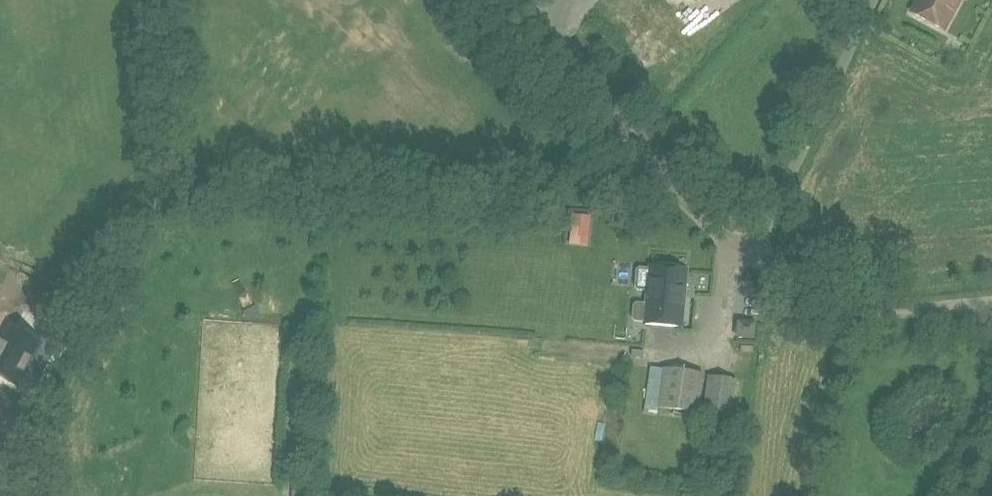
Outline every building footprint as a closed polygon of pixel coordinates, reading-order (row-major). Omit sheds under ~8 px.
[(961,0),(916,0),(910,12),(945,30),(961,0)] [(572,217),(569,245),(587,248),(590,219),(572,217)] [(634,321),(645,322),(645,323),(680,326),(686,269),(651,266),(650,269),(639,268),(636,271),(634,287),(637,290),(645,291),(644,304),(635,303),(633,305),(632,318),(634,321)] [(753,337),(754,323),(738,321),(737,336),(753,337)] [(10,335),(0,349),(0,382),(17,393),(43,356),(10,335)] [(698,412),(704,374),(664,368),(658,406),(698,412)] [(732,419),(737,380),(708,376),(703,416),(732,419)]
